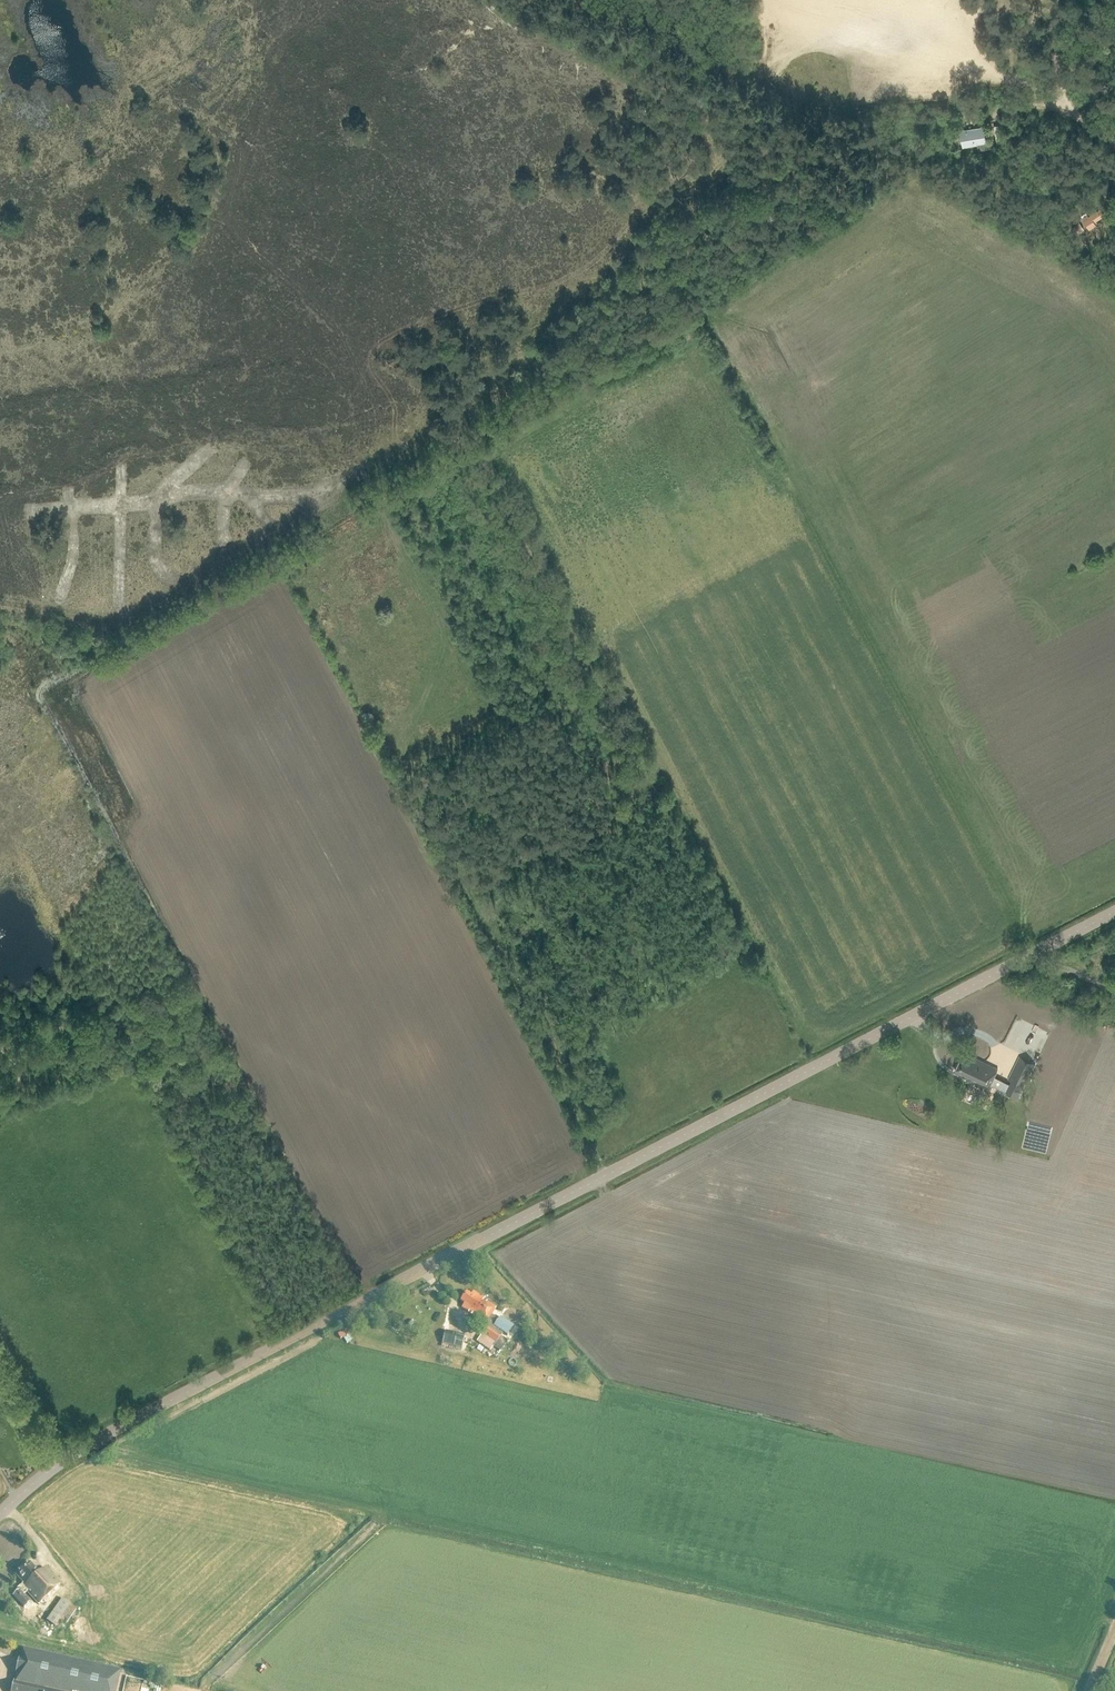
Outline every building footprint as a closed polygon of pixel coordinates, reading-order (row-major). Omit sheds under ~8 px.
[(1000,142),(1008,141),(1007,123),(998,124),(1000,142)] [(993,141),(987,141),(984,127),(962,131),(963,147),(977,145),(978,150),(993,149),(993,141)] [(1108,213),(1104,206),(1084,218),(1090,229),(1097,225),(1095,221),(1108,213)] [(988,1092),(999,1069),(977,1059),(976,1063),(963,1057),(955,1071),(969,1078),(967,1081),(988,1092)] [(485,1326),(496,1310),(486,1303),(485,1305),(483,1303),(484,1301),(473,1294),(471,1297),(467,1294),(461,1303),(464,1305),(462,1310),(469,1314),(470,1313),(472,1315),(471,1316),(485,1326)] [(498,1346),(505,1351),(511,1343),(491,1327),(480,1341),(493,1352),(498,1346)] [(445,1333),(442,1345),(462,1350),(465,1337),(445,1333)] [(29,1564),(16,1577),(24,1585),(22,1586),(27,1592),(26,1592),(38,1606),(60,1586),(44,1569),(39,1574),(29,1564)] [(19,1592),(13,1598),(24,1609),(30,1603),(19,1592)] [(63,1600),(47,1622),(55,1628),(56,1628),(60,1621),(71,1607),(71,1606),(63,1600)] [(20,1650),(12,1683),(11,1683),(9,1690),(113,1690),(117,1671),(20,1650)]
